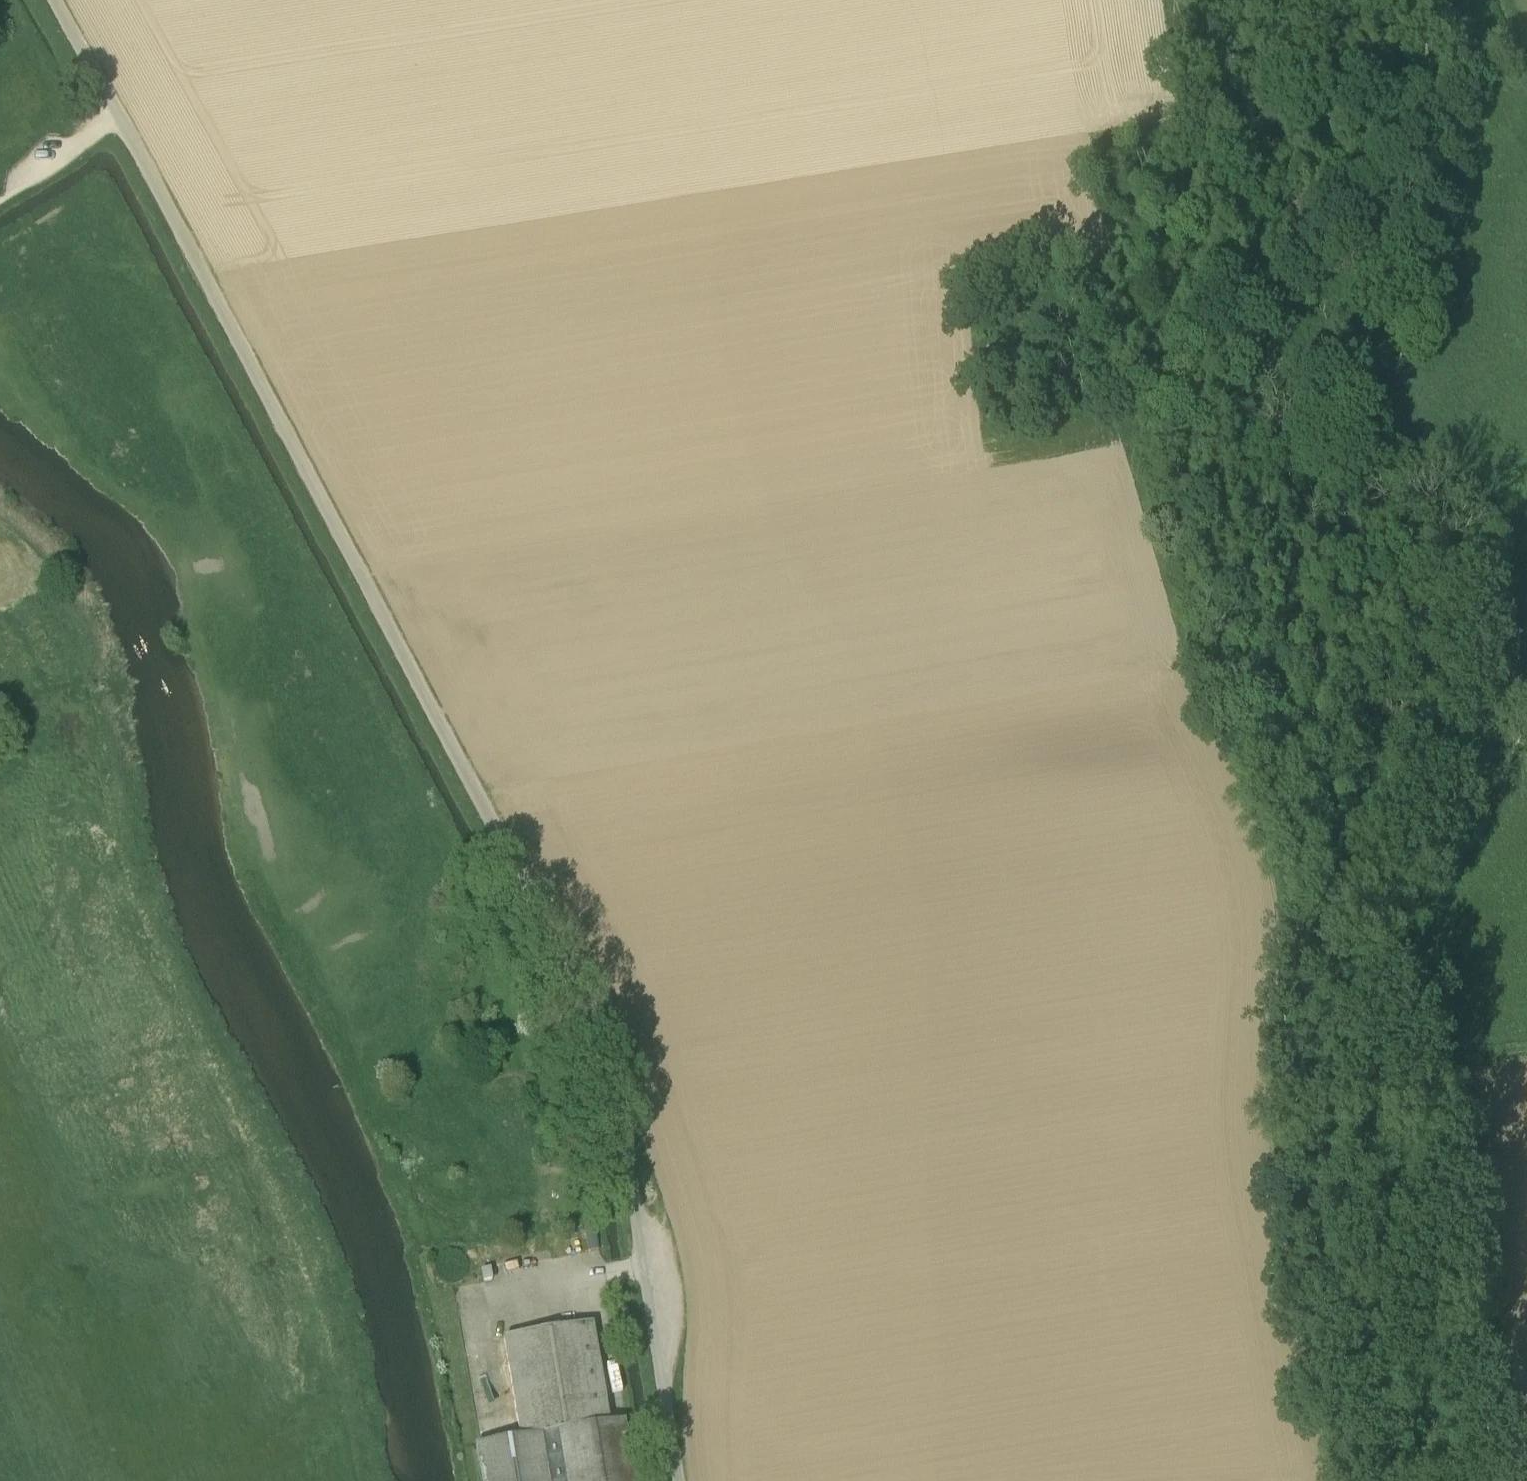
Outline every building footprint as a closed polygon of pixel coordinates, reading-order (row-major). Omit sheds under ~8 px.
[(509,1434),(510,1442),(605,1426),(587,1326),(499,1341),(514,1433),(509,1434)] [(620,1423),(605,1426),(510,1442),(471,1449),(477,1480),(630,1480),(620,1423)]
